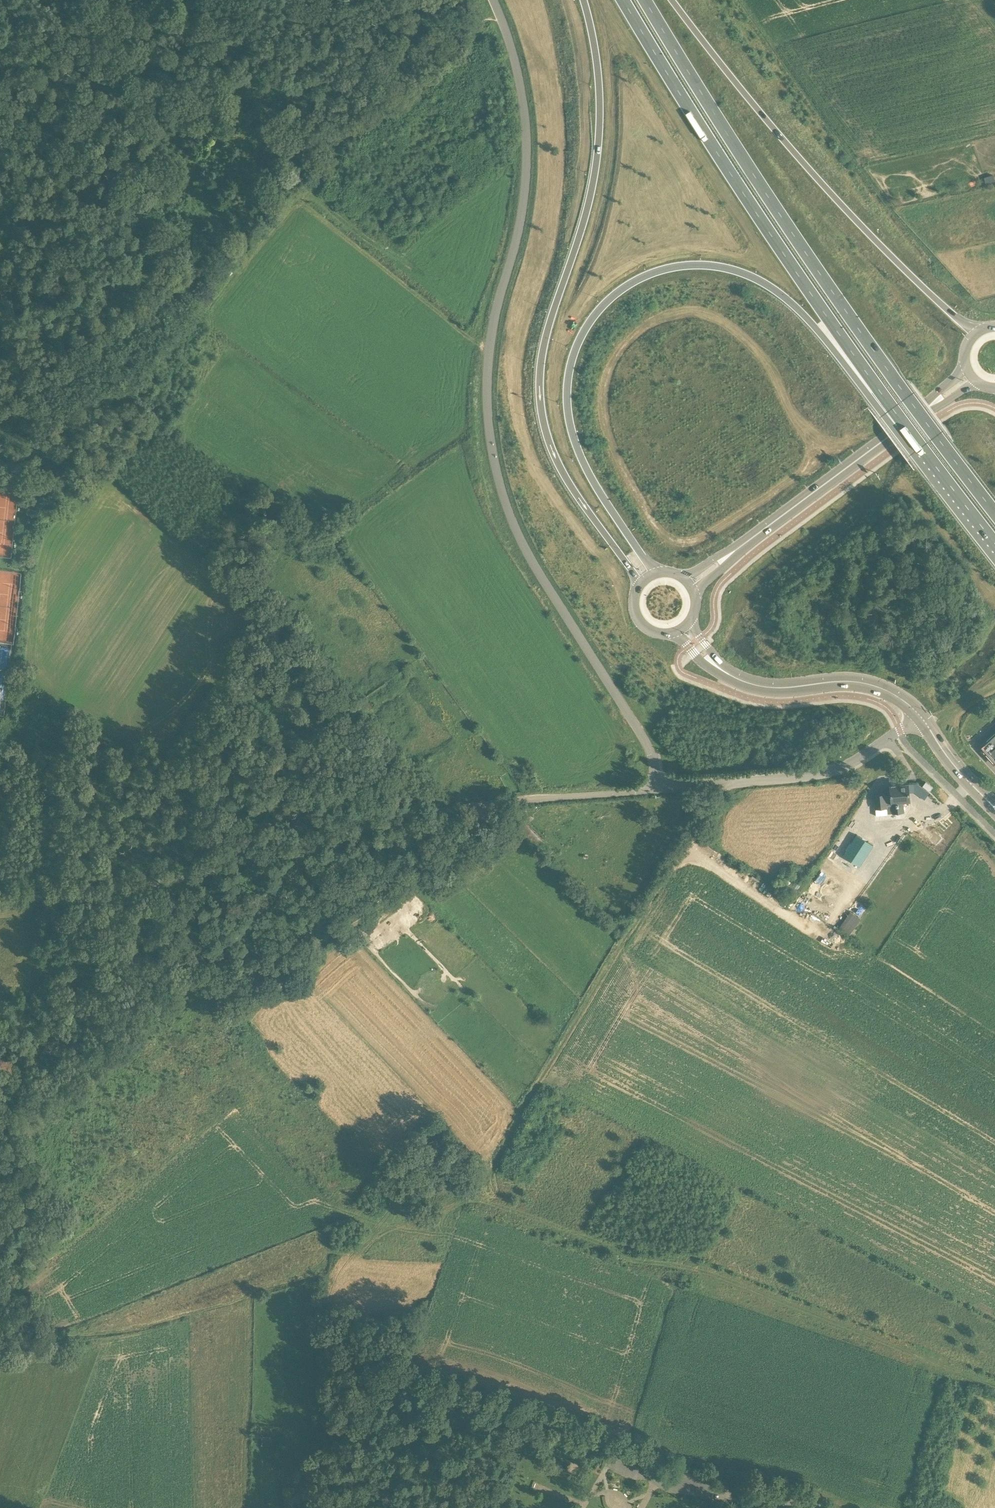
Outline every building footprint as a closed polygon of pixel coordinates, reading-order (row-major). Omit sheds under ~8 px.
[(981,747),(994,762),(994,735),(981,747)] [(882,795),(870,796),(872,812),(885,810),(884,808),(893,807),(894,813),(905,812),(904,805),(912,804),(910,784),(891,786),(892,797),(883,798),(882,795)] [(925,784),(922,788),(929,793),(932,789),(925,784)] [(873,845),(857,834),(842,856),(859,867),(873,845)] [(823,869),(809,891),(829,904),(842,881),(823,869)] [(848,937),(861,919),(851,912),(838,930),(848,937)] [(264,1435),(264,1444),(274,1444),(274,1435),(264,1435)]
